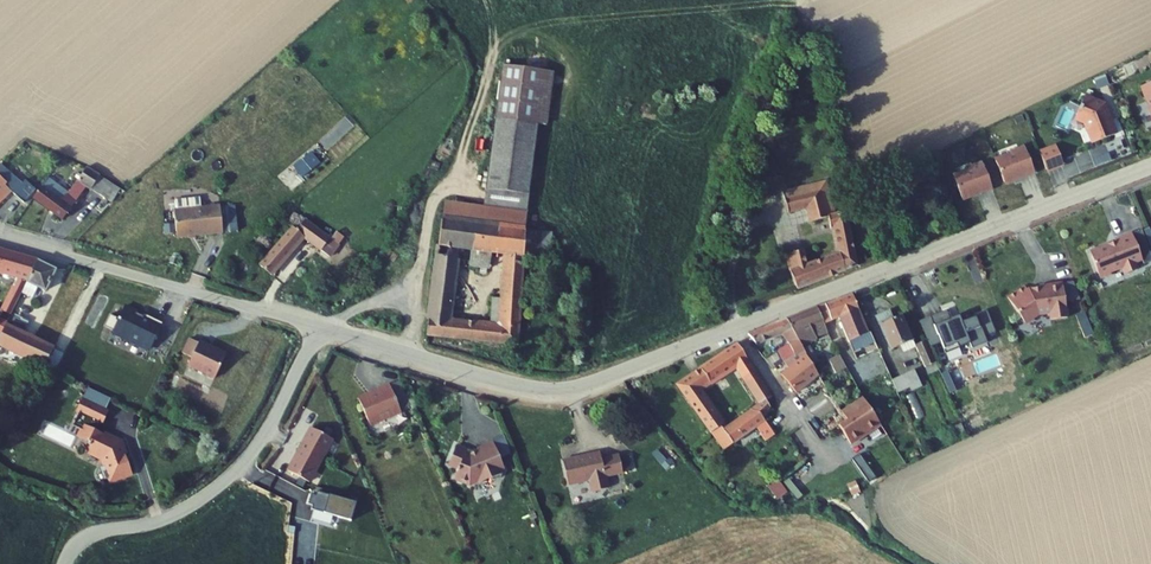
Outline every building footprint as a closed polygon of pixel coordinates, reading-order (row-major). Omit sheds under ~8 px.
[(556,73),(504,65),(496,118),(539,125),(548,126),(556,73)] [(1106,86),(1103,78),(1093,81),(1097,90),(1106,86)] [(1138,86),(1150,121),(1150,81),(1138,86)] [(1112,136),(1101,106),(1082,98),(1073,119),(1083,123),(1091,144),(1112,136)] [(539,125),(496,118),(485,191),(528,197),(539,125)] [(1032,172),(1023,147),(1009,152),(1010,155),(994,161),(1003,183),(1032,172)] [(1054,147),(1038,154),(1045,170),(1061,164),(1054,147)] [(293,162),(300,175),(321,163),(313,150),(293,162)] [(990,188),(981,163),(967,168),(968,171),(952,177),(961,199),(990,188)] [(290,190),(303,178),(290,164),(277,175),(290,190)] [(108,202),(116,189),(96,176),(97,174),(87,167),(85,166),(75,182),(53,167),(30,199),(60,219),(83,186),(108,202)] [(8,193),(22,203),(33,189),(23,181),(21,184),(3,169),(0,172),(0,201),(8,193)] [(783,193),(784,199),(821,191),(824,203),(831,205),(825,182),(783,193)] [(528,197),(485,191),(483,209),(443,203),(441,217),(483,224),(524,230),(528,197)] [(821,191),(784,199),(788,213),(806,208),(809,222),(826,218),(829,229),(832,228),(838,251),(806,264),(802,250),(785,253),(789,268),(794,287),(856,264),(844,212),(834,215),(831,205),(824,203),(821,191)] [(174,198),(175,206),(200,205),(200,197),(174,198)] [(212,206),(175,211),(178,238),(224,232),(221,209),(213,210),(212,206)] [(517,346),(522,253),(524,230),(483,224),(441,217),(426,335),(517,346)] [(335,248),(303,218),(296,227),(291,225),(258,263),(270,275),(301,237),(326,259),(335,248)] [(524,230),(522,253),(546,257),(547,233),(524,230)] [(1150,260),(1139,230),(1113,241),(1114,244),(1107,246),(1105,246),(1087,253),(1098,279),(1109,275),(1108,273),(1120,269),(1122,275),(1136,270),(1133,263),(1140,261),(1141,264),(1150,260)] [(0,249),(0,272),(29,280),(38,261),(27,256),(0,249)] [(173,257),(172,263),(178,265),(180,259),(179,257),(177,256),(175,256),(173,257)] [(56,270),(38,261),(29,280),(26,285),(37,290),(45,293),(56,270)] [(1078,302),(1070,283),(1060,284),(1063,304),(1078,302)] [(1063,304),(1060,284),(1043,287),(1043,288),(1038,289),(1038,291),(1032,292),(1032,291),(1027,291),(1026,292),(1023,288),(1006,299),(1020,321),(1027,323),(1037,316),(1048,314),(1049,321),(1065,319),(1063,304)] [(26,285),(21,295),(32,301),(37,290),(26,285)] [(11,316),(21,295),(12,290),(1,312),(11,316)] [(860,311),(853,296),(826,306),(833,321),(834,321),(859,311),(860,311)] [(833,321),(826,306),(818,309),(825,323),(833,321)] [(818,309),(788,321),(803,346),(819,340),(818,337),(827,333),(824,324),(825,323),(818,309)] [(124,310),(113,333),(148,351),(162,323),(147,315),(144,320),(124,310)] [(869,334),(859,311),(834,321),(839,328),(843,326),(850,343),(869,334)] [(943,314),(928,320),(938,344),(943,356),(967,346),(969,351),(985,345),(982,339),(993,335),(984,312),(971,317),(972,319),(959,324),(956,317),(946,321),(943,314)] [(891,313),(877,318),(891,350),(902,346),(905,353),(917,348),(903,316),(894,320),(891,313)] [(1090,331),(1084,316),(1075,319),(1082,335),(1090,331)] [(928,320),(916,325),(925,343),(927,348),(938,344),(928,320)] [(788,321),(749,335),(757,345),(785,335),(791,347),(783,349),(790,361),(804,353),(806,351),(805,349),(803,346),(788,321)] [(0,336),(0,346),(42,366),(51,348),(6,326),(1,335),(0,336)] [(879,353),(871,334),(869,334),(850,343),(858,361),(879,353)] [(196,343),(187,339),(179,354),(189,358),(185,366),(212,379),(223,355),(197,342),(196,343)] [(925,343),(917,348),(926,369),(934,365),(927,348),(925,343)] [(772,397),(739,345),(701,370),(711,385),(733,371),(736,375),(740,373),(752,392),(749,394),(752,399),(755,398),(758,403),(762,401),(769,411),(771,408),(767,402),(772,397)] [(819,362),(810,348),(806,351),(804,353),(813,366),(819,362)] [(819,376),(813,366),(804,353),(790,361),(786,363),(789,370),(781,375),(796,394),(819,376)] [(849,370),(842,357),(832,362),(838,376),(849,370)] [(677,386),(711,432),(724,424),(701,391),(711,385),(701,370),(677,386)] [(916,370),(891,380),(897,395),(912,389),(913,392),(923,387),(916,370)] [(404,399),(396,381),(386,385),(394,403),(397,410),(408,405),(405,399),(404,399)] [(394,403),(386,385),(375,390),(376,392),(355,399),(366,424),(382,417),(383,419),(398,412),(397,410),(394,403)] [(90,389),(84,401),(104,411),(110,398),(90,389)] [(871,409),(863,399),(856,403),(842,411),(848,420),(841,425),(854,444),(882,426),(872,408),(871,409)] [(104,411),(84,401),(72,426),(83,431),(91,435),(87,443),(88,446),(89,447),(86,452),(102,460),(105,466),(100,469),(105,481),(113,477),(115,480),(130,472),(129,470),(131,469),(118,442),(115,440),(113,441),(112,439),(83,425),(87,417),(99,423),(104,411)] [(765,420),(769,411),(762,401),(758,403),(761,406),(727,432),(725,426),(724,424),(711,432),(726,452),(757,429),(766,442),(775,436),(765,420)] [(961,425),(951,429),(956,440),(966,434),(961,425)] [(83,431),(79,439),(87,443),(91,435),(83,431)] [(330,443),(309,433),(286,476),(307,487),(330,443)] [(501,434),(488,439),(495,458),(508,452),(501,434)] [(462,448),(451,443),(443,462),(452,466),(451,468),(452,469),(449,476),(464,482),(483,474),(484,477),(488,479),(495,476),(497,472),(496,469),(499,468),(488,439),(472,446),(473,448),(464,452),(461,451),(462,448)] [(599,452),(563,461),(569,485),(590,480),(593,494),(609,490),(605,476),(623,472),(619,457),(601,460),(599,452)] [(865,460),(863,452),(853,457),(857,464),(865,460)] [(816,480),(804,467),(786,482),(797,495),(816,480)] [(857,481),(848,485),(853,496),(862,492),(857,481)]
